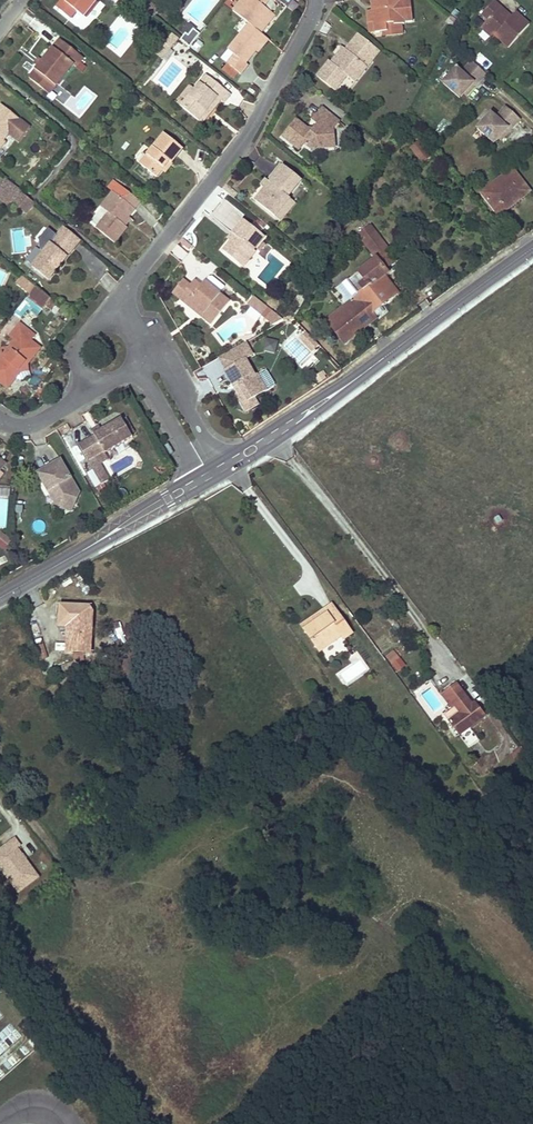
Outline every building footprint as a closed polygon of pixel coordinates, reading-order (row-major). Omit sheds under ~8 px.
[(64,0),(62,0),(56,7),(71,18),(76,12),(83,17),(96,1),(95,0),(67,0),(66,2),(64,0)] [(140,7),(152,17),(158,10),(146,0),(140,7)] [(233,11),(249,24),(260,33),(275,16),(263,6),(255,0),(242,0),(233,11)] [(374,8),(368,9),(370,21),(376,21),(377,31),(385,30),(388,30),(388,22),(396,21),(396,24),(403,23),(406,23),(406,20),(414,19),(412,0),(376,0),(377,8),(374,8)] [(505,17),(508,14),(493,2),(482,15),(488,20),(481,28),(493,38),(494,36),(509,48),(528,25),(515,13),(511,17),(508,20),(505,17)] [(458,20),(452,17),(448,23),(455,27),(458,20)] [(388,30),(385,30),(386,35),(404,33),(403,23),(396,24),(396,21),(388,22),(388,30)] [(260,33),(249,24),(228,49),(235,55),(227,64),(241,75),(248,66),(246,64),(256,51),(267,39),(260,33)] [(189,48),(201,35),(192,28),(189,25),(182,33),(186,35),(181,41),(189,48)] [(169,34),(162,28),(155,37),(162,42),(169,34)] [(172,48),(179,39),(173,33),(165,43),(172,48)] [(336,66),(333,64),(331,62),(318,78),(334,91),(347,76),(354,82),(373,59),(379,52),(360,37),(347,52),(336,66)] [(39,66),(31,77),(45,89),(51,81),(57,86),(75,65),(78,67),(85,58),(61,39),(43,61),(39,66)] [(267,39),(256,51),(259,53),(269,41),(267,39)] [(163,59),(172,48),(165,43),(157,54),(163,59)] [(345,50),(333,64),(336,66),(347,52),(345,50)] [(458,98),(463,93),(472,83),(474,85),(484,73),(470,61),(460,72),(455,67),(442,83),(458,98)] [(196,90),(183,107),(200,121),(218,99),(221,101),(224,104),(231,95),(207,76),(196,90)] [(51,81),(45,89),(51,94),(57,86),(51,81)] [(465,95),(474,85),(472,83),(463,93),(465,95)] [(179,104),(183,107),(196,90),(192,87),(179,104)] [(218,99),(200,121),(203,124),(221,101),(218,99)] [(9,132),(19,119),(1,105),(0,106),(0,143),(9,132)] [(509,131),(520,120),(506,108),(496,119),(491,114),(477,130),(493,144),(507,129),(509,131)] [(323,149),(323,143),(333,142),(333,129),(338,122),(323,109),(313,121),(317,125),(311,132),(296,120),(283,137),(298,150),(304,143),(312,150),(323,149)] [(500,141),(509,131),(507,129),(498,139),(500,141)] [(0,143),(0,149),(12,134),(9,132),(0,143)] [(158,177),(163,171),(170,162),(172,164),(185,149),(166,134),(141,164),(158,177)] [(419,143),(412,148),(423,163),(430,157),(419,143)] [(170,162),(163,171),(167,174),(174,165),(172,164),(170,162)] [(262,186),(266,190),(284,167),(282,165),(269,182),(267,180),(262,186)] [(266,190),(257,202),(276,218),(291,199),(304,183),(284,167),(266,190)] [(507,209),(505,207),(527,190),(512,170),(482,193),(498,215),(507,209)] [(0,184),(0,187),(15,199),(20,193),(21,192),(4,178),(0,184)] [(125,226),(123,223),(129,216),(140,201),(119,184),(101,207),(109,213),(98,227),(115,242),(127,227),(125,226)] [(226,184),(222,189),(233,198),(237,193),(226,184)] [(0,187),(0,199),(9,207),(12,203),(15,199),(0,187)] [(527,190),(505,207),(507,209),(529,193),(527,190)] [(15,199),(12,203),(26,214),(34,204),(20,193),(15,199)] [(291,199),(276,218),(282,222),(296,204),(291,199)] [(129,216),(123,223),(125,226),(132,218),(129,216)] [(233,242),(225,252),(241,264),(253,250),(254,251),(265,236),(245,220),(234,233),(237,236),(233,242)] [(64,226),(57,235),(74,248),(81,240),(64,226)] [(376,259),(336,289),(347,303),(325,320),(345,344),(376,319),(372,313),(398,293),(385,276),(389,273),(386,268),(396,260),(371,227),(359,236),(376,259)] [(48,280),(56,270),(53,268),(57,263),(60,265),(74,248),(57,235),(32,267),(48,280)] [(179,242),(188,249),(191,246),(181,238),(179,242)] [(253,250),(241,264),(245,268),(257,253),(254,251),(253,250)] [(22,275),(17,282),(31,293),(36,287),(22,275)] [(192,286),(181,299),(188,305),(192,301),(206,312),(203,316),(213,324),(231,302),(206,282),(203,286),(196,280),(192,286)] [(175,294),(181,299),(192,286),(185,281),(175,294)] [(31,293),(27,297),(43,310),(51,299),(36,287),(31,293)] [(248,304),(262,315),(268,307),(254,296),(248,304)] [(192,301),(188,305),(203,316),(206,312),(192,301)] [(61,307),(56,303),(51,309),(56,313),(61,307)] [(272,310),(265,318),(274,326),(284,320),(272,310)] [(0,360),(0,382),(8,389),(21,374),(19,371),(27,361),(29,363),(42,349),(32,340),(36,335),(21,323),(11,336),(16,340),(12,344),(13,350),(6,360),(0,360)] [(311,352),(317,346),(306,333),(299,339),(311,352)] [(277,353),(278,340),(265,339),(264,352),(277,353)] [(0,358),(0,360),(6,360),(13,350),(12,344),(9,348),(0,349),(2,357),(0,358)] [(238,346),(230,351),(237,363),(226,370),(225,370),(235,388),(239,386),(243,392),(238,394),(236,395),(246,413),(259,406),(255,398),(267,391),(258,375),(256,376),(238,346)] [(230,351),(219,357),(226,370),(237,363),(230,351)] [(19,371),(21,374),(29,371),(29,363),(27,361),(19,371)] [(102,431),(95,435),(96,436),(80,446),(90,463),(105,454),(106,454),(134,438),(122,419),(102,431)] [(92,432),(95,435),(102,431),(100,427),(92,432)] [(38,473),(49,492),(53,490),(57,497),(55,502),(54,505),(63,509),(75,502),(79,493),(60,460),(38,473)] [(53,490),(49,492),(55,502),(57,497),(53,490)] [(75,502),(63,509),(71,512),(75,502)] [(2,533),(0,535),(0,544),(8,550),(14,543),(2,533)] [(58,605),(58,629),(65,629),(93,630),(94,606),(58,605)] [(331,605),(310,620),(313,625),(334,609),(331,605)] [(313,625),(310,620),(302,626),(320,651),(342,635),(344,638),(352,633),(334,609),(313,625)] [(93,656),(93,630),(65,629),(65,655),(93,656)] [(394,650),(386,656),(396,671),(405,665),(394,650)] [(456,684),(442,695),(452,708),(455,706),(461,714),(450,722),(469,747),(478,739),(469,726),(484,715),(475,703),(472,705),(456,684)] [(374,723),(368,730),(379,739),(385,732),(374,723)] [(522,748),(513,755),(522,766),(529,757),(522,748)] [(16,839),(0,850),(0,869),(17,894),(40,878),(19,848),(22,847),(16,839)]
